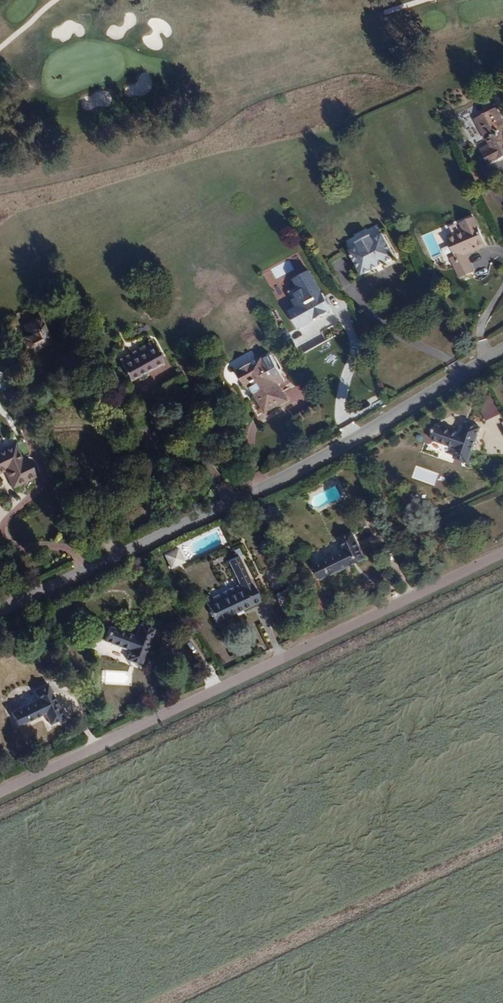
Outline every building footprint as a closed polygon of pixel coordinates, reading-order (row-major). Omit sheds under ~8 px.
[(493,109),(474,119),(485,139),(487,138),(492,147),(489,149),(487,145),(481,147),(489,163),(502,156),(502,128),(493,109)] [(474,252),(487,247),(475,217),(460,223),(462,230),(448,236),(456,256),(453,257),(463,276),(475,272),(467,253),(473,250),(474,252)] [(396,261),(385,238),(375,243),(362,250),(352,255),(364,278),(396,261)] [(362,250),(375,243),(373,239),(360,246),(362,250)] [(463,276),(453,257),(450,258),(459,278),(463,276)] [(332,311),(311,271),(296,279),(299,287),(293,290),(296,297),(294,302),(297,308),(290,311),(299,328),(332,311)] [(55,343),(43,315),(23,324),(27,335),(20,337),(29,356),(55,343)] [(147,373),(165,363),(153,341),(144,346),(147,351),(123,364),(132,381),(141,376),(143,379),(149,376),(147,373)] [(123,364),(147,351),(144,346),(121,359),(123,364)] [(288,400),(280,383),(285,380),(271,354),(265,357),(264,355),(238,369),(247,387),(251,386),(265,412),(288,400)] [(326,369),(334,405),(367,398),(362,374),(345,378),(343,365),(326,369)] [(479,401),(484,420),(498,416),(494,397),(479,401)] [(463,435),(437,426),(432,439),(457,449),(454,458),(469,464),(482,429),(467,423),(463,435)] [(18,443),(0,451),(0,475),(8,472),(13,481),(29,456),(24,457),(18,443)] [(39,477),(29,456),(13,481),(16,488),(39,477)] [(263,470),(253,473),(255,482),(265,479),(263,470)] [(343,557),(311,573),(318,587),(363,563),(349,537),(337,543),(343,557)] [(168,569),(184,564),(179,547),(163,552),(168,569)] [(237,559),(226,564),(237,587),(239,592),(216,602),(224,620),(258,604),(237,559)] [(214,598),(216,602),(239,592),(237,587),(214,598)] [(135,639),(108,629),(102,643),(130,653),(126,663),(140,669),(155,632),(140,626),(135,639)] [(37,702),(11,714),(18,727),(44,715),(50,726),(63,720),(47,687),(34,693),(37,702)]
